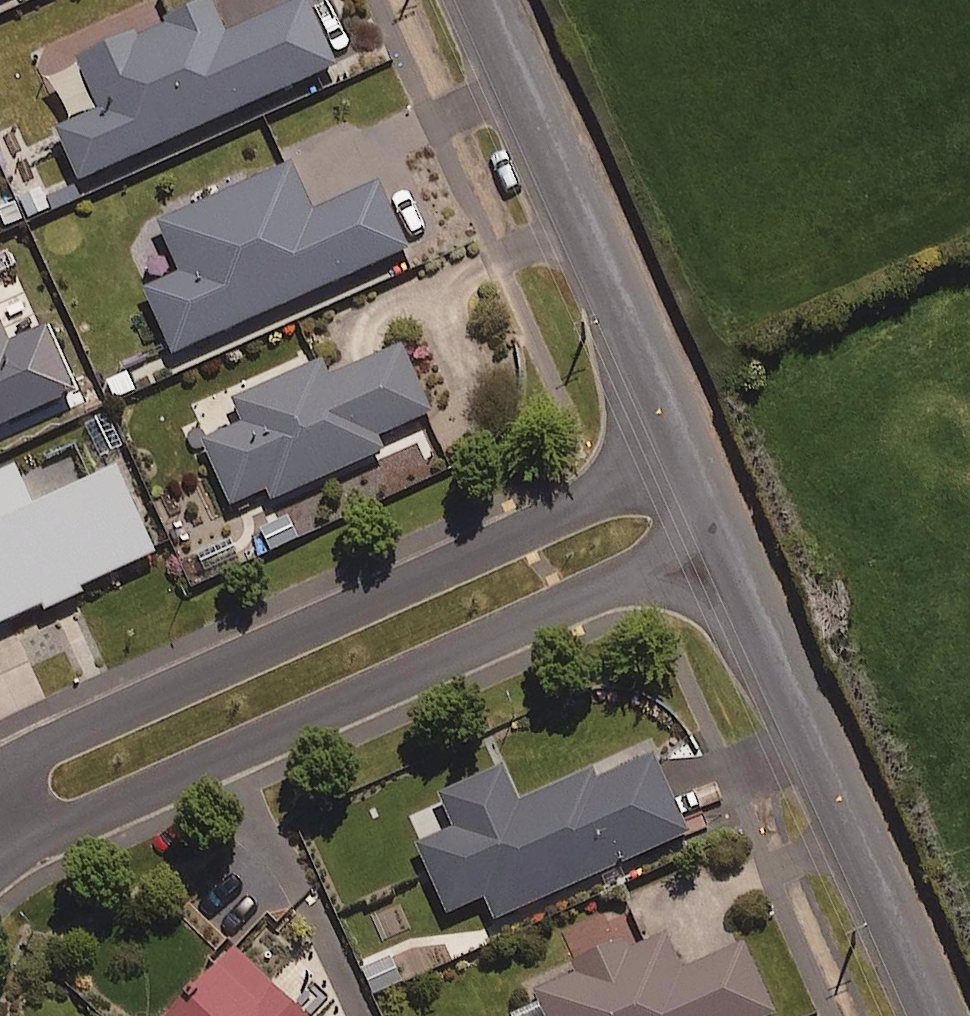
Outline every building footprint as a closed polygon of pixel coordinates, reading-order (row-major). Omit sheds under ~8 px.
[(156,0),(152,0),(112,18),(123,44),(81,63),(103,113),(60,132),(83,183),(339,68),(308,1),(228,37),(213,2),(166,23),(156,0)] [(317,215),(295,164),(161,224),(184,276),(148,293),(177,356),(410,252),(381,186),(317,215)] [(0,319),(0,430),(76,395),(47,330),(12,345),(0,319)] [(433,415),(404,349),(332,380),(325,365),(238,402),(247,425),(205,443),(234,509),(269,493),(273,502),(390,452),(383,437),(433,415)] [(103,381),(112,405),(152,391),(144,367),(103,381)] [(130,454),(109,411),(86,422),(107,465),(130,454)] [(85,591),(161,556),(122,470),(37,508),(20,470),(0,479),(0,629),(46,609),(49,616),(88,598),(85,591)] [(293,514),(262,527),(274,557),(305,544),(293,514)] [(690,837),(654,755),(594,782),(591,775),(521,806),(505,771),(441,799),(456,833),(420,849),(451,917),(488,900),(498,922),(690,837)] [(669,937),(632,954),(628,944),(534,987),(547,1015),(776,1015),(778,1015),(747,946),(685,973),(669,937)] [(395,939),(356,955),(376,1001),(414,984),(395,939)] [(238,951),(177,1015),(307,1015),(238,951)]
